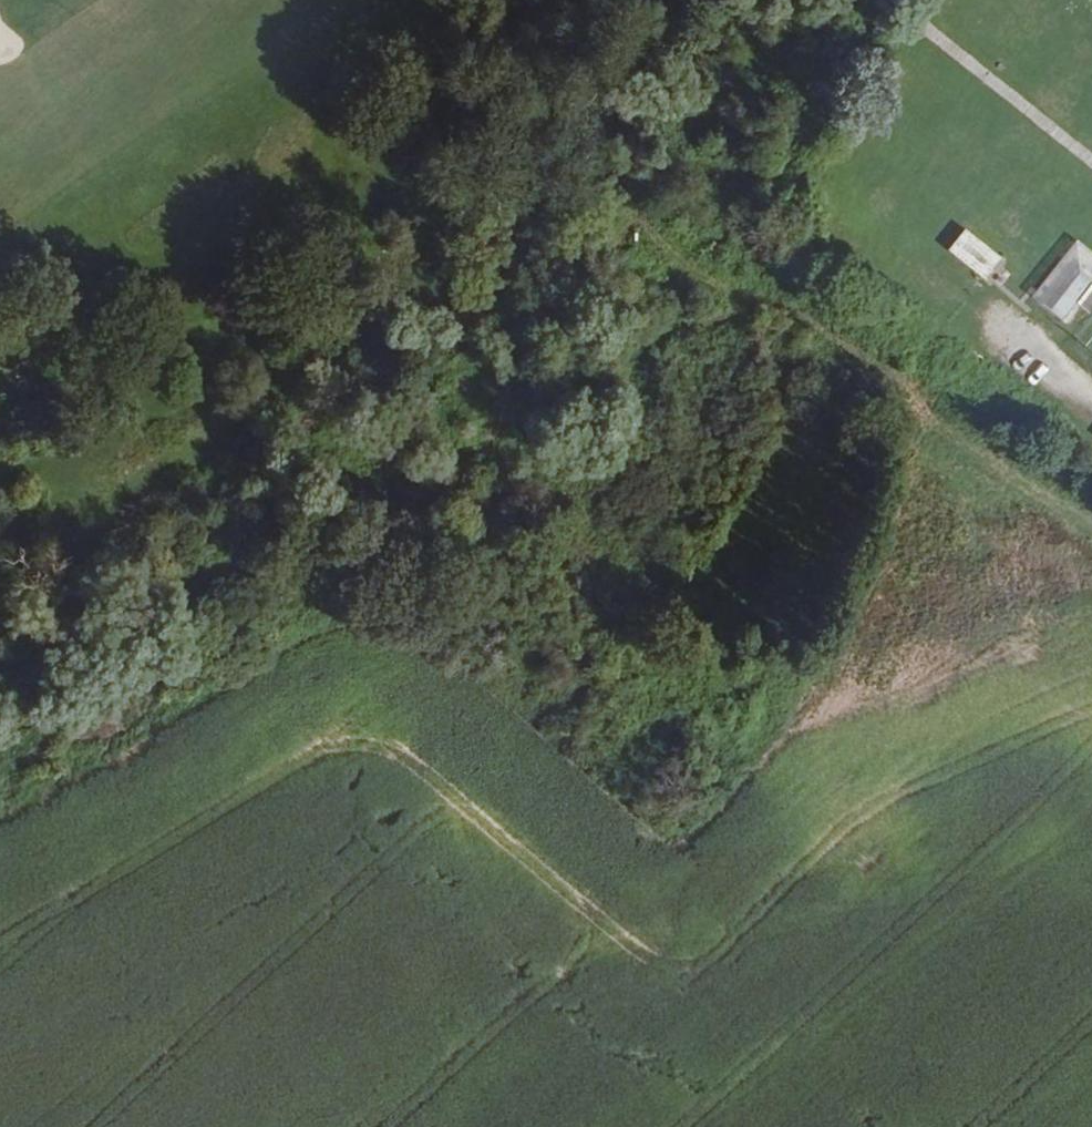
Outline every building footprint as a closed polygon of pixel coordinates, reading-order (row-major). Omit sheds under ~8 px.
[(966,227),(947,249),(984,279),(1003,257),(966,227)]
